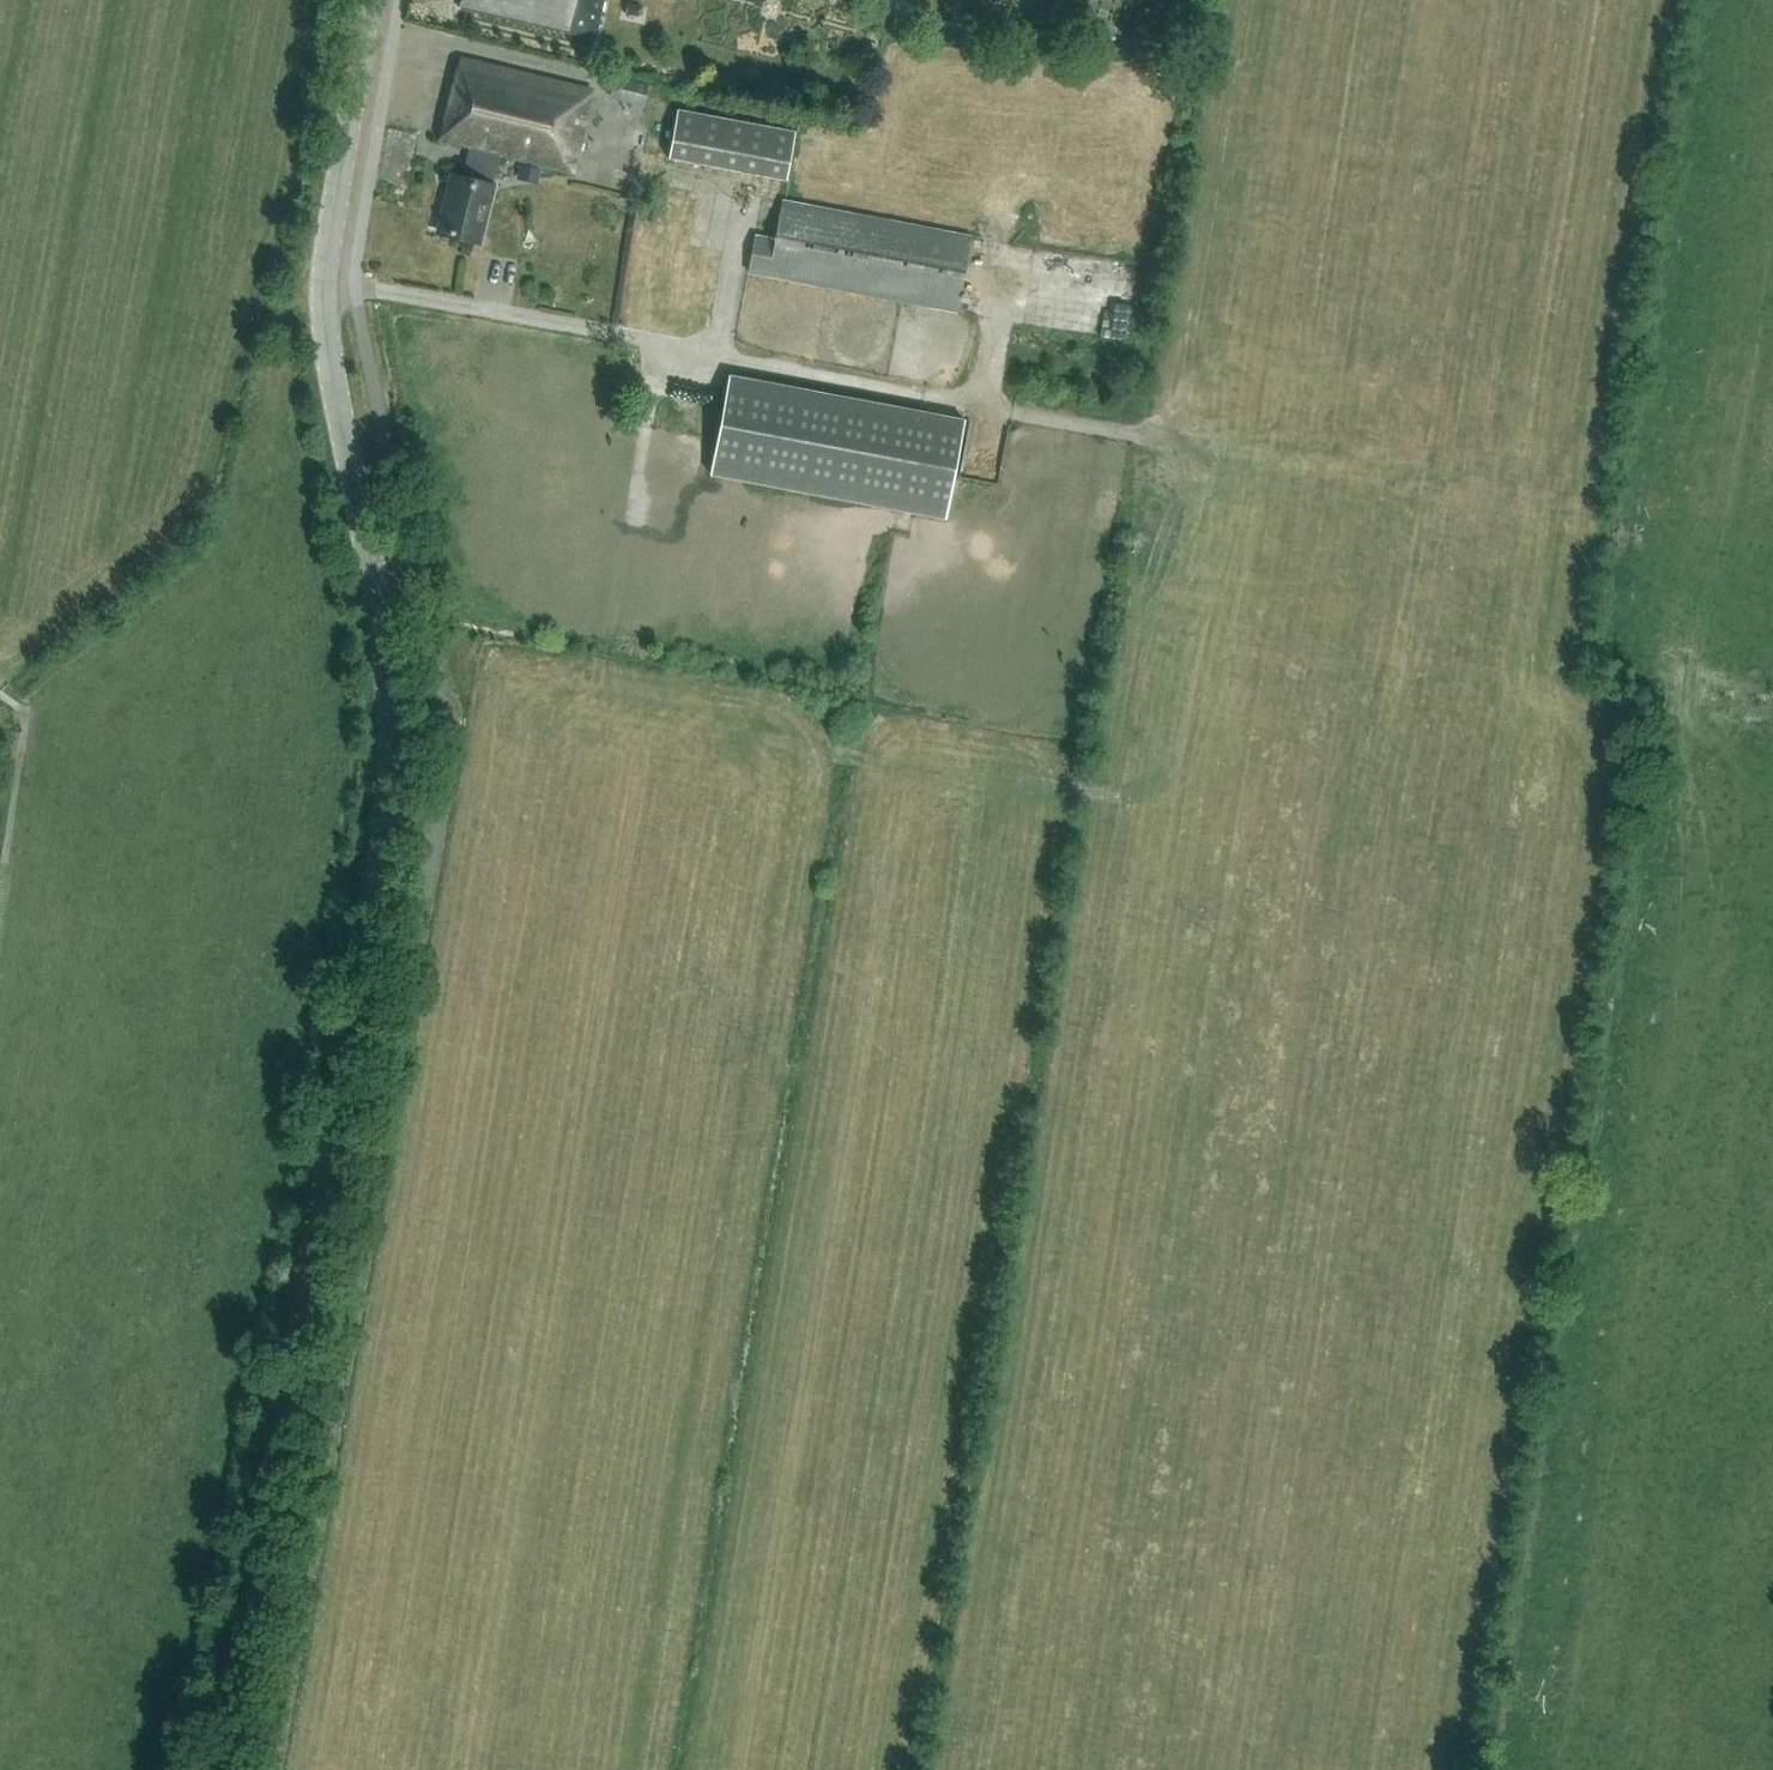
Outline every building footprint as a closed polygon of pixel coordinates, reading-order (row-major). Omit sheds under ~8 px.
[(459,8),(595,39),(603,0),(461,0),(459,8)] [(641,4),(628,2),(626,12),(639,15),(641,4)] [(882,29),(893,29),(893,8),(881,8),(881,11),(882,29)] [(493,187),(492,187),(500,155),(574,174),(592,90),(460,58),(439,141),(469,148),(461,179),(451,177),(438,230),(480,241),(493,187)] [(615,78),(611,98),(645,106),(649,87),(650,85),(615,78)] [(665,156),(784,177),(793,127),(674,105),(665,156)] [(776,240),(756,237),(748,272),(957,312),(971,238),(783,202),(776,240)] [(945,519),(964,421),(728,376),(709,474),(945,519)]
